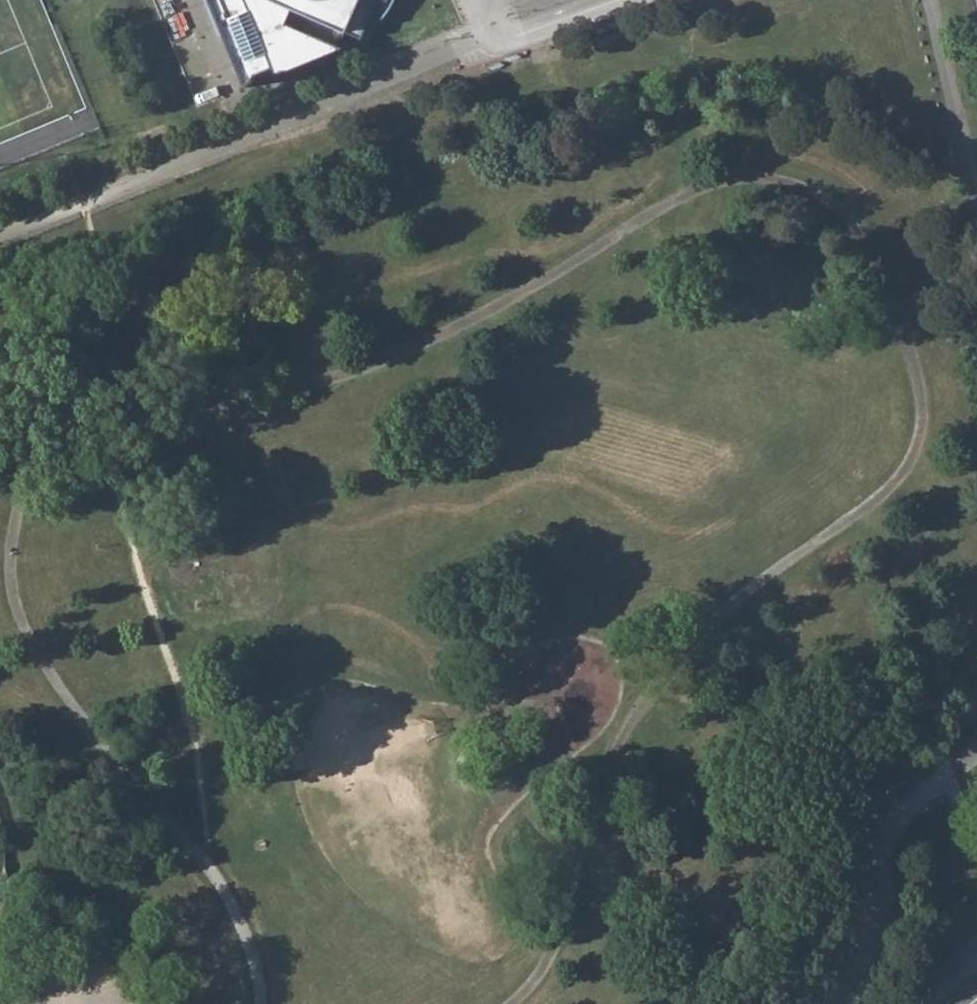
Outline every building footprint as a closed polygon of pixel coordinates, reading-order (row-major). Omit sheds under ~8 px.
[(245,0),(209,0),(245,87),(254,77),(253,73),(272,66),(245,0)] [(272,66),(275,71),(323,53),(328,43),(339,48),(347,34),(361,38),(363,35),(373,11),(382,15),(389,7),(392,0),(245,0),(272,66)]
